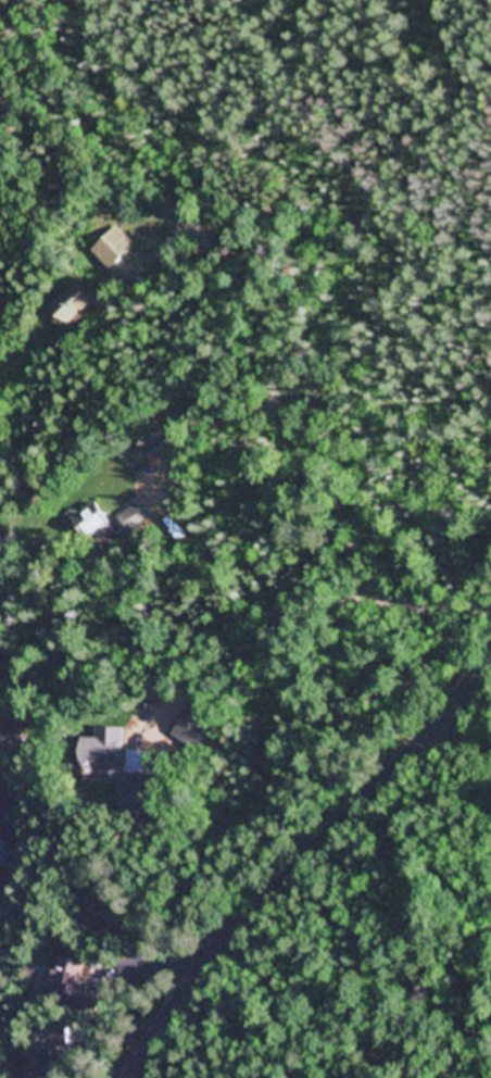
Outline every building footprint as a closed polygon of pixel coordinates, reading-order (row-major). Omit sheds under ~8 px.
[(136,245),(117,226),(92,251),(111,271),(136,245)] [(52,308),(70,326),(95,302),(77,283),(52,308)] [(171,432),(191,432),(191,405),(171,405),(171,432)] [(170,443),(156,422),(135,436),(149,457),(170,443)] [(115,525),(99,503),(76,519),(91,542),(115,525)] [(121,519),(133,535),(151,522),(140,506),(121,519)] [(213,726),(191,711),(177,731),(199,747),(213,726)] [(97,780),(124,781),(123,795),(131,795),(131,775),(124,775),(126,729),(98,728),(97,780)] [(81,927),(102,932),(114,888),(92,882),(81,927)] [(54,990),(80,1000),(93,966),(67,956),(54,990)] [(59,1051),(30,1051),(30,1077),(59,1077),(59,1051)]
